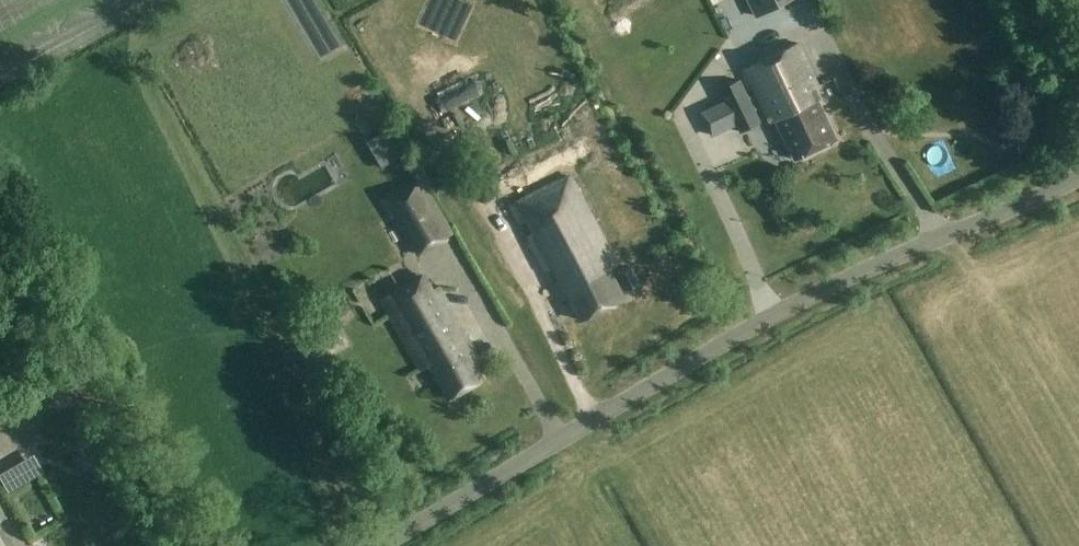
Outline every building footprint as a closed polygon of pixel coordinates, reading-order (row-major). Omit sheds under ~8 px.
[(756,15),(787,0),(748,0),(756,15)] [(818,86),(797,42),(745,68),(771,122),(776,120),(795,159),(836,139),(817,100),(820,99),(814,87),(818,86)] [(750,156),(771,146),(739,79),(717,89),(750,156)] [(398,125),(373,131),(379,156),(404,150),(398,125)] [(581,319),(623,298),(608,268),(616,263),(569,175),(510,204),(520,222),(527,218),(534,232),(527,235),(545,270),(552,266),(559,280),(553,283),(562,301),(569,297),(581,319)] [(421,179),(382,201),(391,217),(396,214),(417,252),(451,233),(421,179)] [(625,289),(639,282),(631,266),(615,275),(625,289)] [(419,276),(380,299),(421,369),(429,364),(449,398),(482,379),(470,358),(477,354),(437,286),(428,292),(419,276)] [(309,365),(346,344),(334,323),(297,344),(309,365)] [(483,355),(494,350),(489,341),(479,346),(483,355)] [(89,429),(74,438),(88,461),(103,452),(89,429)] [(49,495),(35,501),(28,485),(18,490),(33,524),(57,514),(49,495)]
